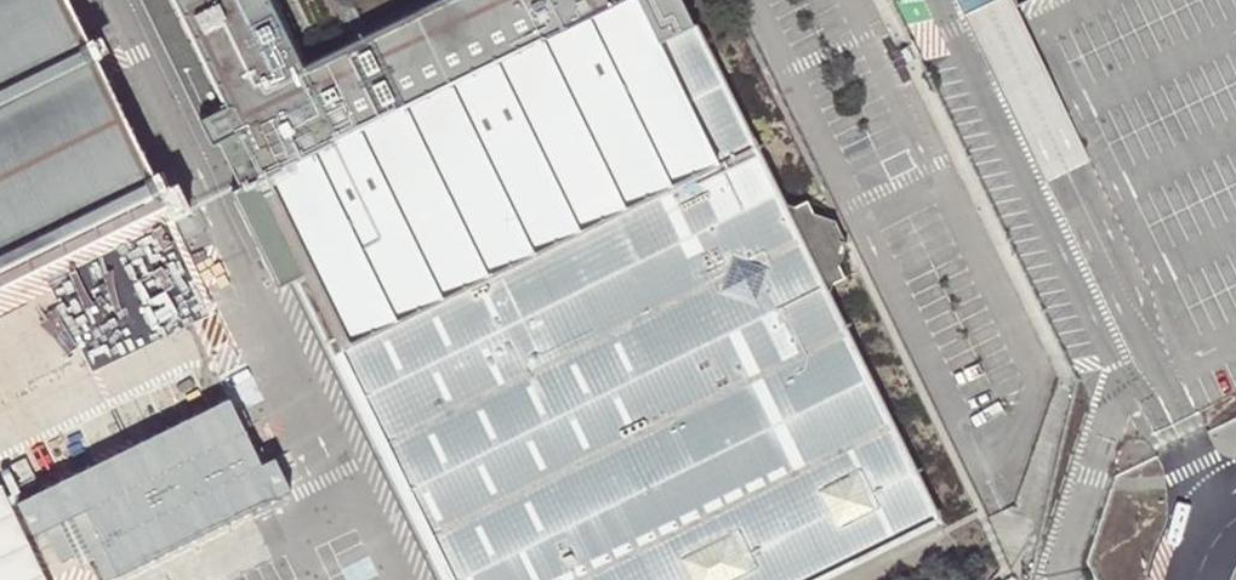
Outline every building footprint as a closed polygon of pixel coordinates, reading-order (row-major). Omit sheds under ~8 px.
[(166,206),(173,220),(189,212),(175,185),(164,189),(156,173),(152,174),(68,0),(0,0),(0,289),(166,206)] [(930,517),(822,296),(779,207),(678,0),(436,0),(300,67),(267,0),(140,0),(212,147),(220,143),(243,189),(231,195),(277,288),(301,276),(450,579),(802,579),(930,517)] [(965,14),(986,4),(994,0),(958,0),(965,14)] [(787,204),(779,207),(822,296),(829,293),(831,284),(842,278),(837,266),(844,247),(832,221),(811,214),(805,201),(793,207),(787,204)] [(233,383),(16,491),(36,532),(46,527),(61,558),(74,551),(80,564),(93,558),(104,579),(298,484),(278,443),(266,449),(233,383)] [(0,477),(0,579),(52,579),(1,476),(0,477)]
